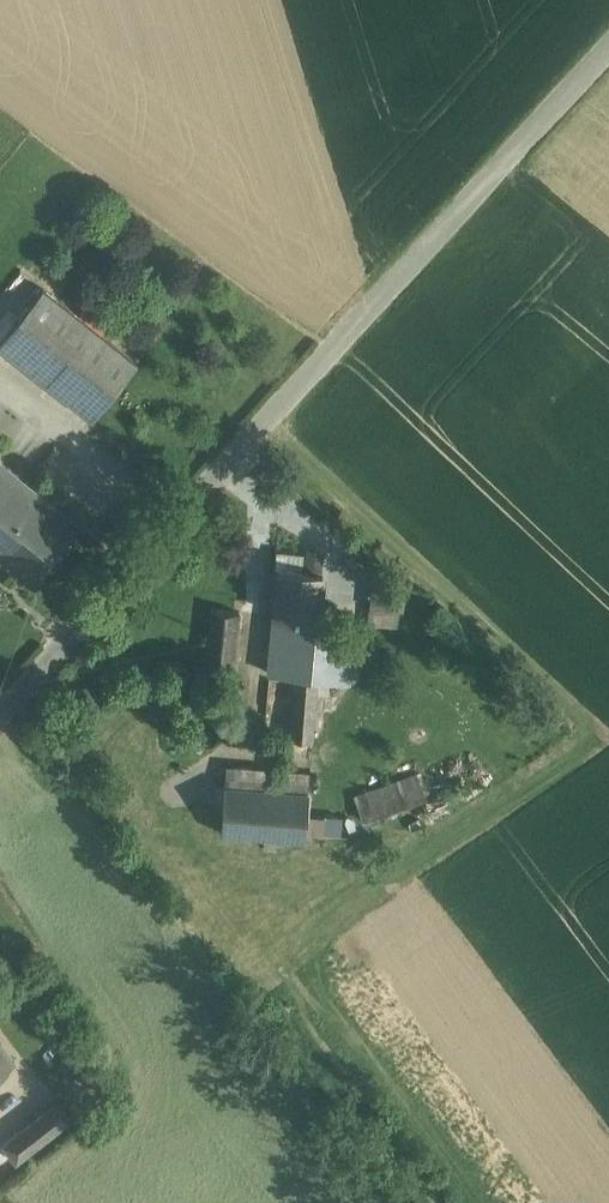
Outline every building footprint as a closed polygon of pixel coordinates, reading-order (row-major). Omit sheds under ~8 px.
[(43,286),(0,339),(0,344),(92,417),(137,361),(43,286)] [(16,312),(7,305),(0,314),(0,335),(16,312)] [(64,453),(55,446),(44,460),(54,467),(64,453)] [(0,462),(0,528),(33,489),(0,462)] [(32,581),(78,525),(33,489),(0,528),(0,555),(32,581)] [(304,554),(277,552),(275,567),(280,568),(275,613),(317,618),(318,618),(323,572),(302,570),(304,554)] [(405,580),(373,577),(370,606),(393,609),(402,609),(405,580)] [(393,609),(370,606),(368,623),(391,625),(393,609)] [(240,612),(211,609),(206,660),(235,662),(240,612)] [(317,618),(275,613),(269,673),(296,676),(291,737),(313,739),(317,677),(349,680),(355,622),(317,619),(317,618)] [(310,771),(227,765),(225,785),(308,791),(310,771)] [(399,779),(408,804),(425,798),(416,773),(399,779)] [(399,779),(354,795),(363,820),(408,804),(399,779)] [(225,785),(221,833),(264,836),(276,837),(305,839),(309,792),(308,791),(225,785)] [(276,837),(264,836),(264,847),(276,848),(276,837)] [(0,1040),(0,1072),(15,1060),(0,1040)] [(55,1100),(2,1141),(16,1159),(68,1118),(55,1100)]
